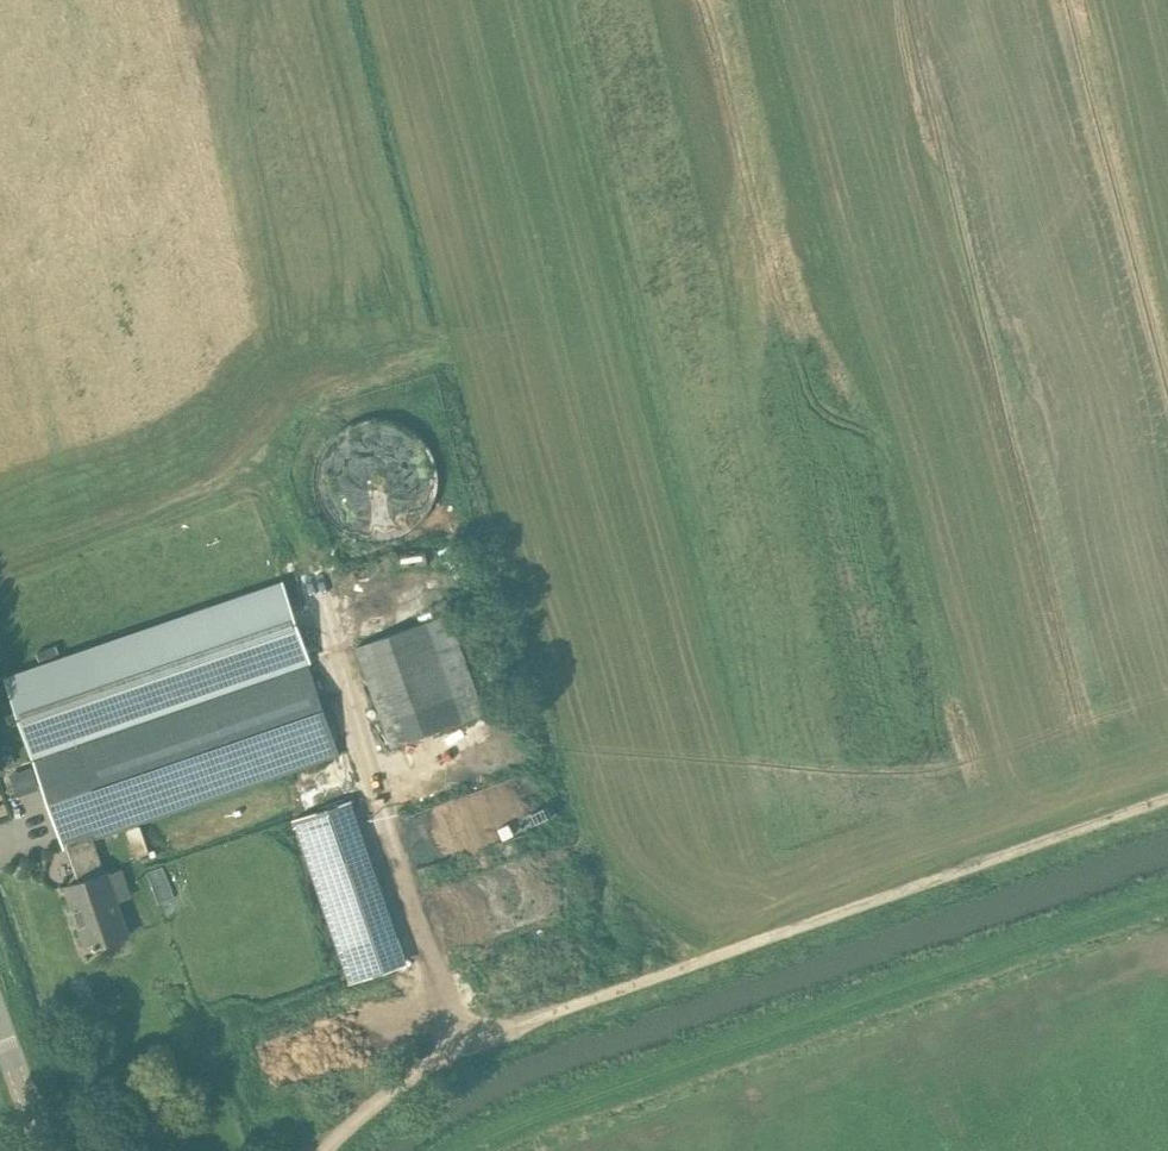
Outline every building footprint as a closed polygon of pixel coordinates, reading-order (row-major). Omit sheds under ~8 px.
[(391,422),(381,420),(376,420),(366,421),(356,423),(346,428),(338,434),(330,441),(327,445),(322,454),(318,464),(317,474),(317,484),(318,495),(322,504),(327,513),(334,521),(338,525),(346,531),(356,535),(361,537),(371,539),(386,538),(396,535),(406,531),(414,525),(418,521),(425,513),(430,504),(433,495),(435,484),(435,474),(433,464),(430,454),(425,445),(418,437),(410,430),(401,425),(391,422)] [(269,586),(6,677),(33,756),(65,849),(68,847),(96,838),(126,828),(140,823),(339,754),(308,664),(312,663),(283,581),(269,586)] [(451,618),(355,650),(389,750),(485,718),(451,618)] [(36,652),(40,661),(60,652),(56,643),(36,652)] [(12,752),(1,756),(4,765),(15,761),(12,752)] [(371,854),(352,800),(293,820),(311,874),(371,854)] [(140,823),(126,828),(136,856),(150,851),(140,823)] [(80,882),(67,886),(89,949),(111,942),(129,935),(118,901),(109,875),(96,838),(68,847),(80,882)]
